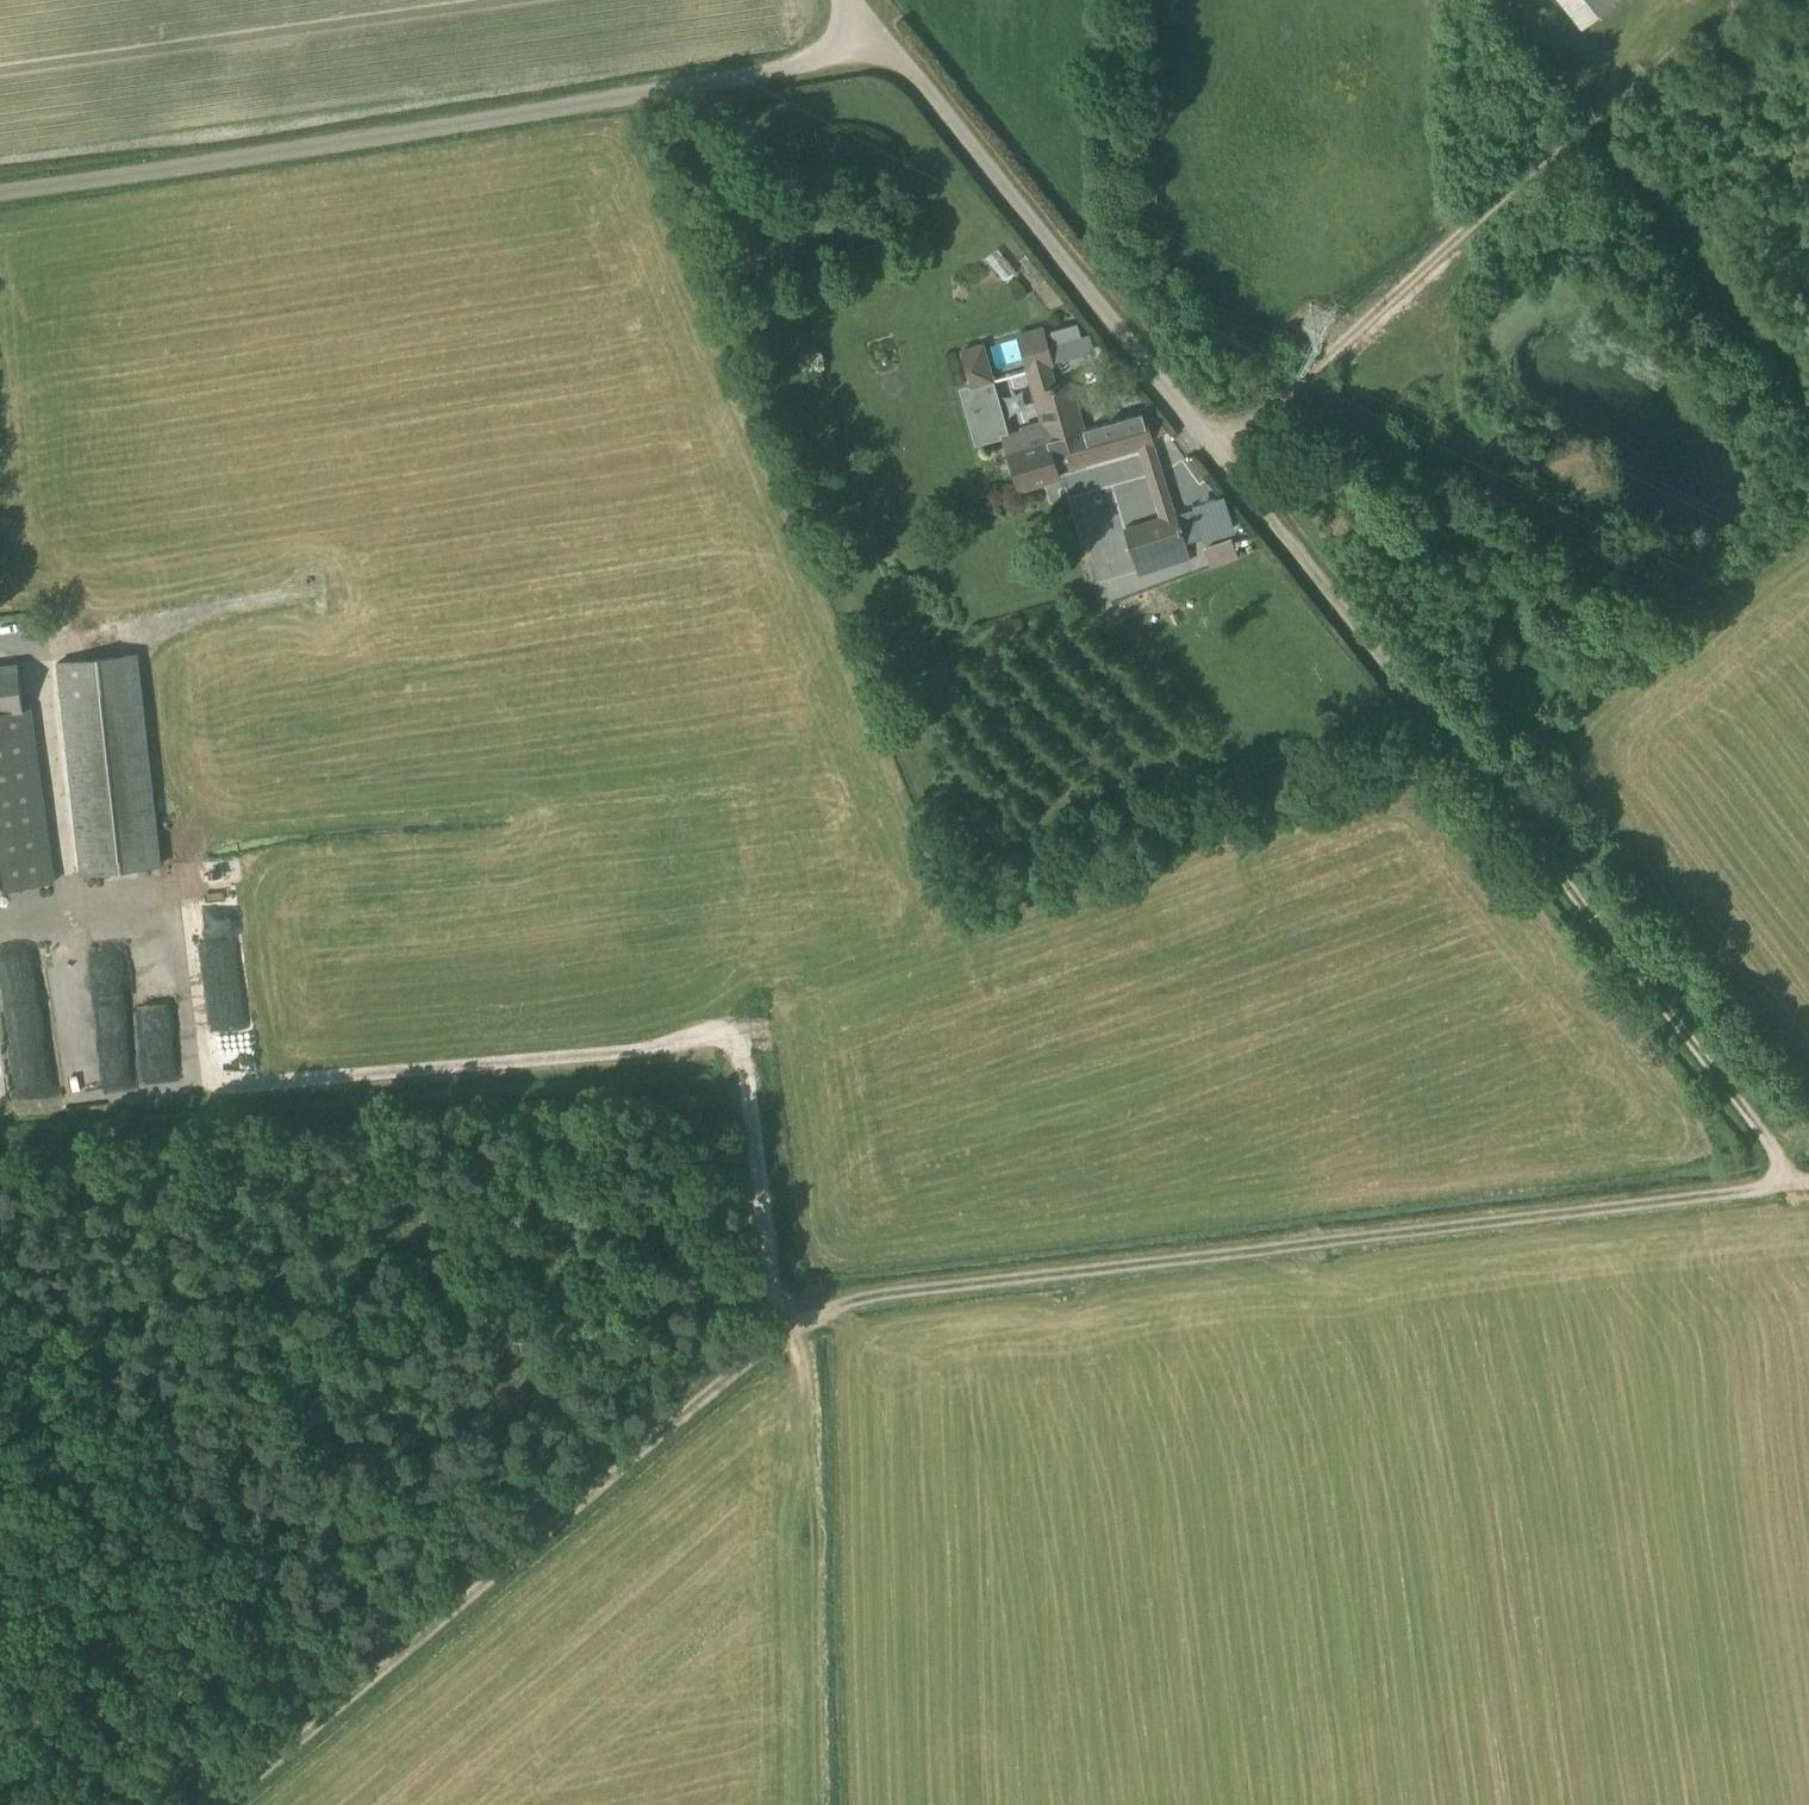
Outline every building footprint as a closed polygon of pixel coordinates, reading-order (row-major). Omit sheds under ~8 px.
[(1567,8),(1582,27),(1616,0),(1561,0),(1567,8)] [(982,345),(959,352),(969,385),(970,385),(970,387),(971,388),(989,383),(993,382),(982,345)] [(1054,385),(1048,366),(1027,373),(1041,424),(1024,429),(1007,434),(993,382),(989,383),(971,388),(970,387),(958,390),(973,447),(1002,439),(1019,488),(1059,476),(1057,470),(1153,442),(1144,411),(1084,429),(1070,380),(1054,385)] [(1195,507),(1126,529),(1135,559),(1204,537),(1195,507)] [(163,865),(138,653),(57,662),(79,865),(80,875),(163,865)] [(55,875),(32,706),(23,707),(19,667),(0,669),(0,882),(55,875)] [(16,1085),(51,1083),(47,999),(12,1001),(16,1085)]
